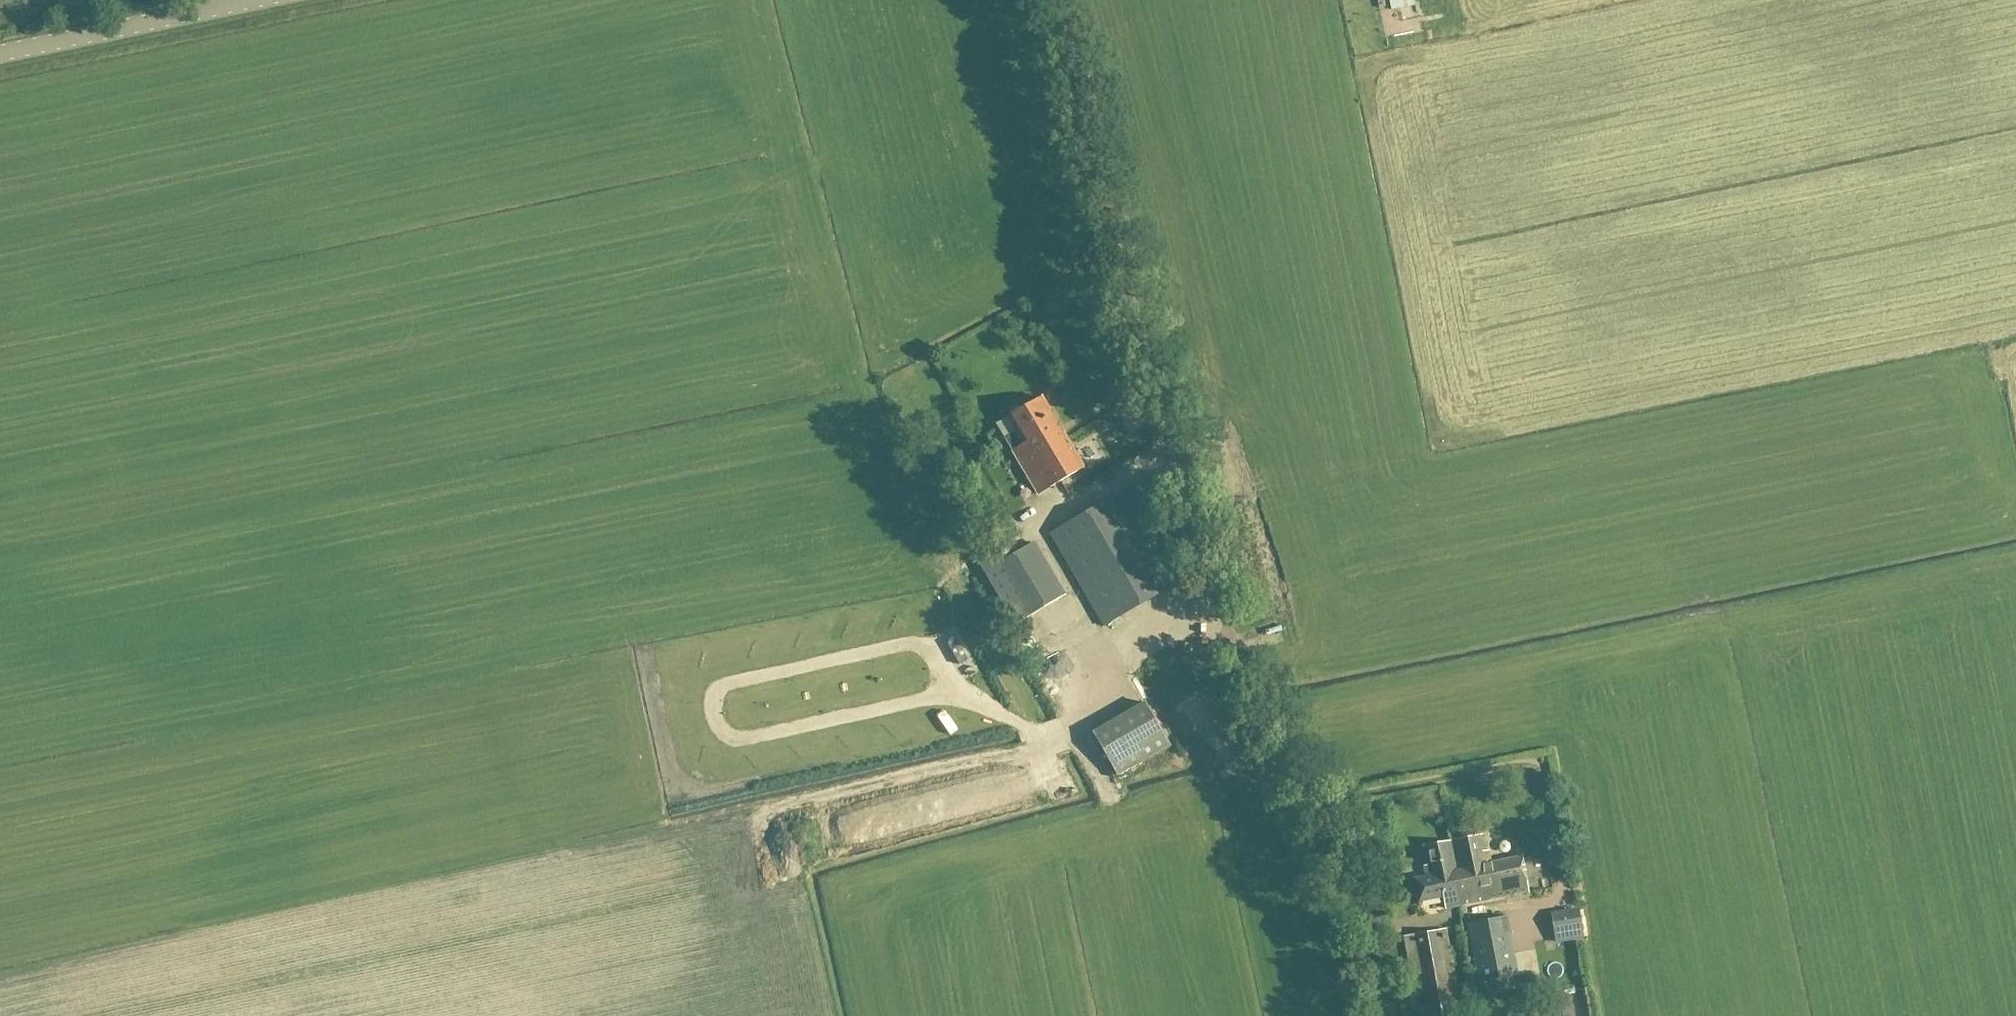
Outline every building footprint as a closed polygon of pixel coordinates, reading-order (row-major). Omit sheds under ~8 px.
[(1390,10),(1407,8),(1406,0),(1388,0),(1390,10)] [(1041,398),(1024,408),(995,425),(1037,495),(1083,468),(1041,398)] [(1120,422),(1135,413),(1132,407),(1117,417),(1120,422)] [(1102,626),(1173,584),(1119,493),(1049,535),(1102,626)] [(1063,593),(1033,544),(1002,562),(994,549),(977,559),(1015,622),(1063,593)] [(958,666),(966,661),(954,640),(946,644),(958,666)] [(1145,709),(1095,739),(1119,781),(1170,752),(1145,709)] [(1451,872),(1458,907),(1529,892),(1521,856),(1488,863),(1482,836),(1450,842),(1456,871),(1451,872)] [(1444,910),(1458,907),(1451,872),(1456,871),(1450,842),(1420,849),(1426,876),(1413,879),(1418,902),(1441,898),(1444,910)] [(1550,863),(1535,865),(1537,882),(1552,880),(1550,863)] [(1577,911),(1563,913),(1568,940),(1582,938),(1577,911)] [(1505,917),(1467,925),(1478,983),(1516,975),(1505,917)] [(1405,937),(1409,960),(1410,960),(1413,975),(1421,974),(1429,1015),(1462,1015),(1446,929),(1405,937)]
